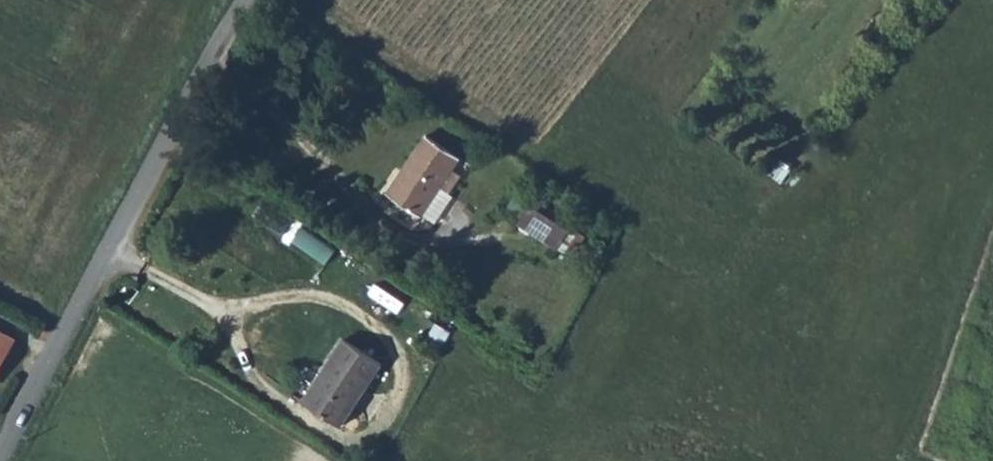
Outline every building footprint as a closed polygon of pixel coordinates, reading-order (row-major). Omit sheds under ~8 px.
[(426,132),(388,194),(435,225),(454,195),(450,192),(460,172),(454,168),(462,154),(426,132)] [(520,219),(559,245),(571,226),(548,210),(552,203),(536,193),(520,219)] [(571,226),(559,245),(573,252),(586,231),(573,223),(571,226)] [(17,339),(0,331),(0,372),(17,339)] [(345,338),(304,400),(340,425),(380,362),(345,338)]
